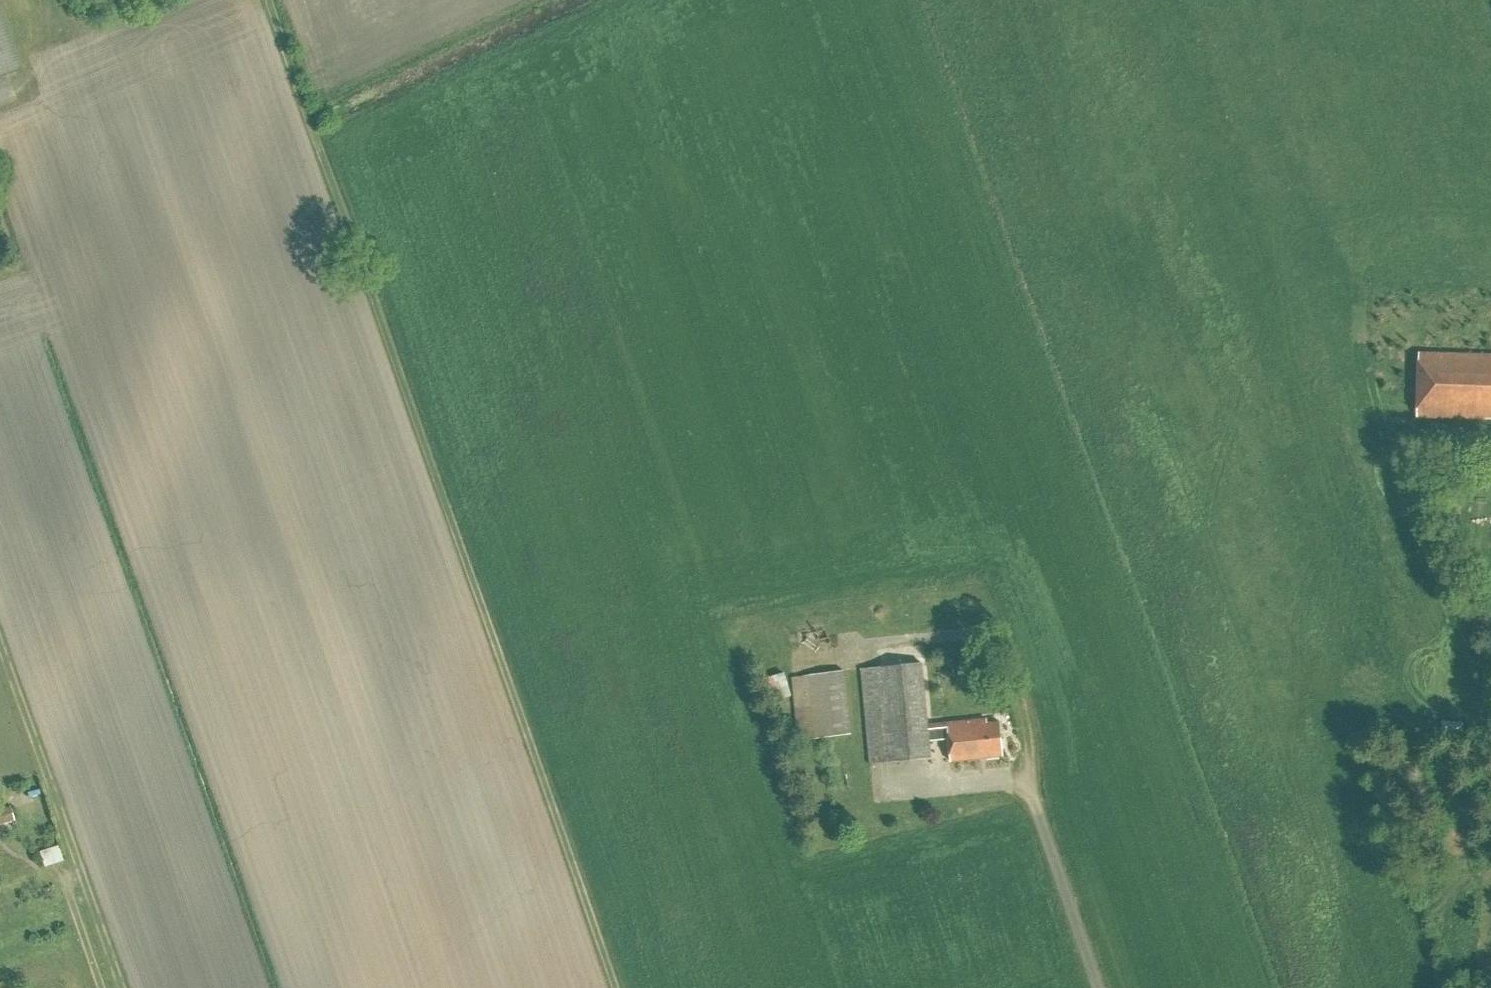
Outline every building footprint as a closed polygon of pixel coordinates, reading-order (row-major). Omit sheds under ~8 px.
[(20,67),(0,10),(0,74),(20,67)] [(1418,418),(1490,420),(1490,357),(1420,354),(1418,418)] [(1490,546),(1490,488),(1482,488),(1480,545),(1490,546)] [(922,662),(881,665),(860,667),(869,762),(930,756),(929,739),(949,737),(951,759),(1001,754),(997,721),(986,723),(986,719),(948,723),(928,725),(922,662)] [(845,670),(793,676),(799,738),(851,733),(845,670)] [(14,822),(9,808),(0,810),(0,826),(14,822)] [(47,865),(67,859),(62,843),(42,850),(47,865)]
